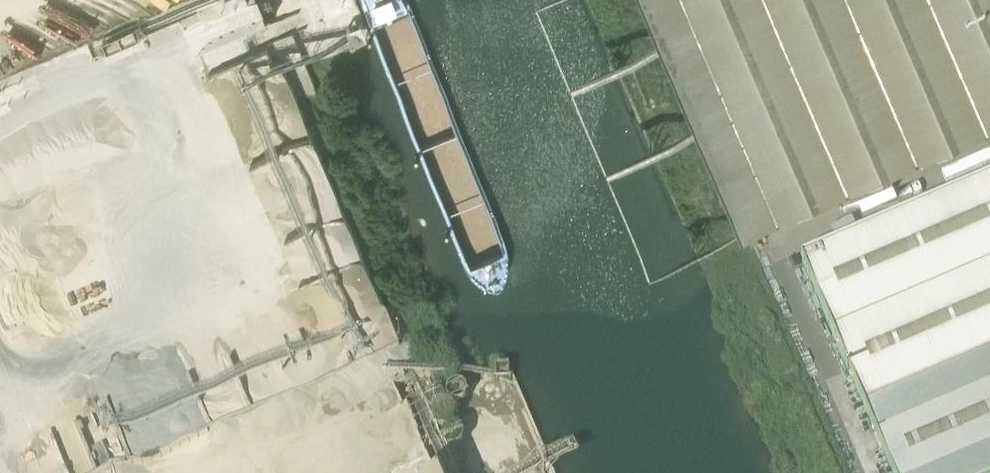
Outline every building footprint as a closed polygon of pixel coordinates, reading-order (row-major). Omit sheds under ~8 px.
[(664,40),(700,125),(744,227),(989,122),(989,0),(647,0),(664,40)] [(859,239),(856,231),(835,240),(838,248),(804,262),(803,263),(803,265),(892,472),(989,472),(989,182),(859,239)]
